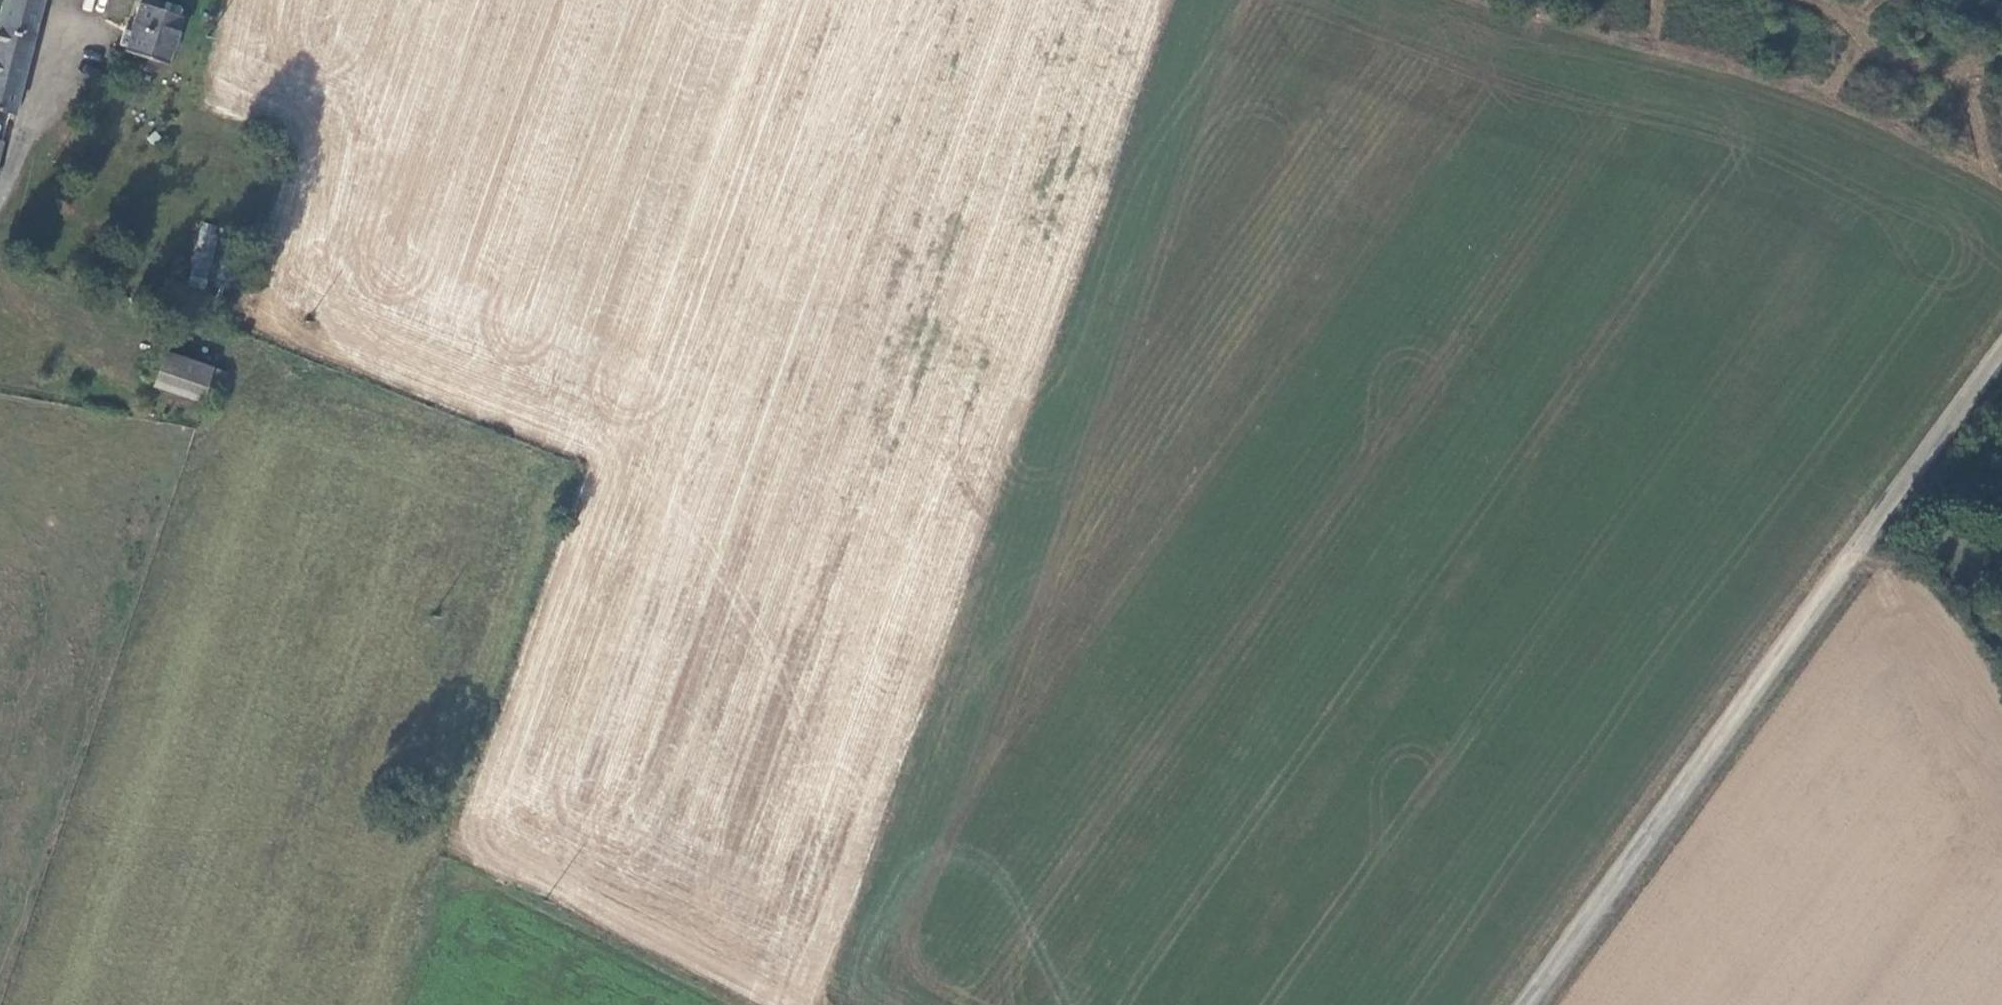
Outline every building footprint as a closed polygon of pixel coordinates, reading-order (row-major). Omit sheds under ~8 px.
[(35,4),(23,0),(0,0),(0,116),(4,117),(35,4)] [(170,23),(131,10),(114,58),(154,71),(170,23)] [(187,283),(207,287),(220,226),(200,222),(187,283)] [(222,377),(164,354),(154,386),(194,402),(198,393),(214,399),(222,377)]
